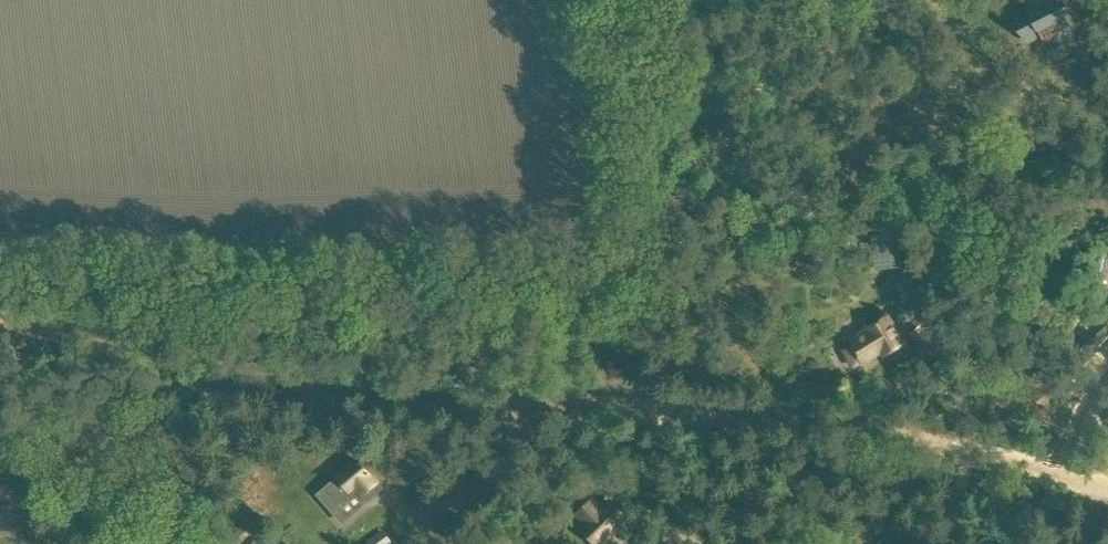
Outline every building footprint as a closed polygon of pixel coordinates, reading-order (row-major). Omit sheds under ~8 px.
[(1070,35),(1057,7),(1051,10),(1047,0),(1034,0),(1024,5),(1027,13),(1012,20),(1025,49),(1043,41),(1045,46),(1070,35)] [(912,233),(871,238),(875,272),(916,267),(912,233)] [(890,318),(868,331),(871,336),(843,352),(853,368),(880,351),(883,356),(905,343),(890,318)] [(911,334),(921,347),(931,339),(922,326),(911,334)] [(1082,348),(1097,365),(1087,374),(1097,386),(1107,376),(1107,329),(1105,326),(1082,348)] [(369,474),(355,459),(336,477),(337,478),(319,494),(344,523),(382,488),(369,474)] [(611,506),(607,501),(601,508),(591,498),(575,513),(584,523),(579,528),(594,543),(601,543),(617,528),(616,527),(625,519),(611,506)] [(367,542),(368,543),(391,543),(393,543),(384,530),(367,542)]
